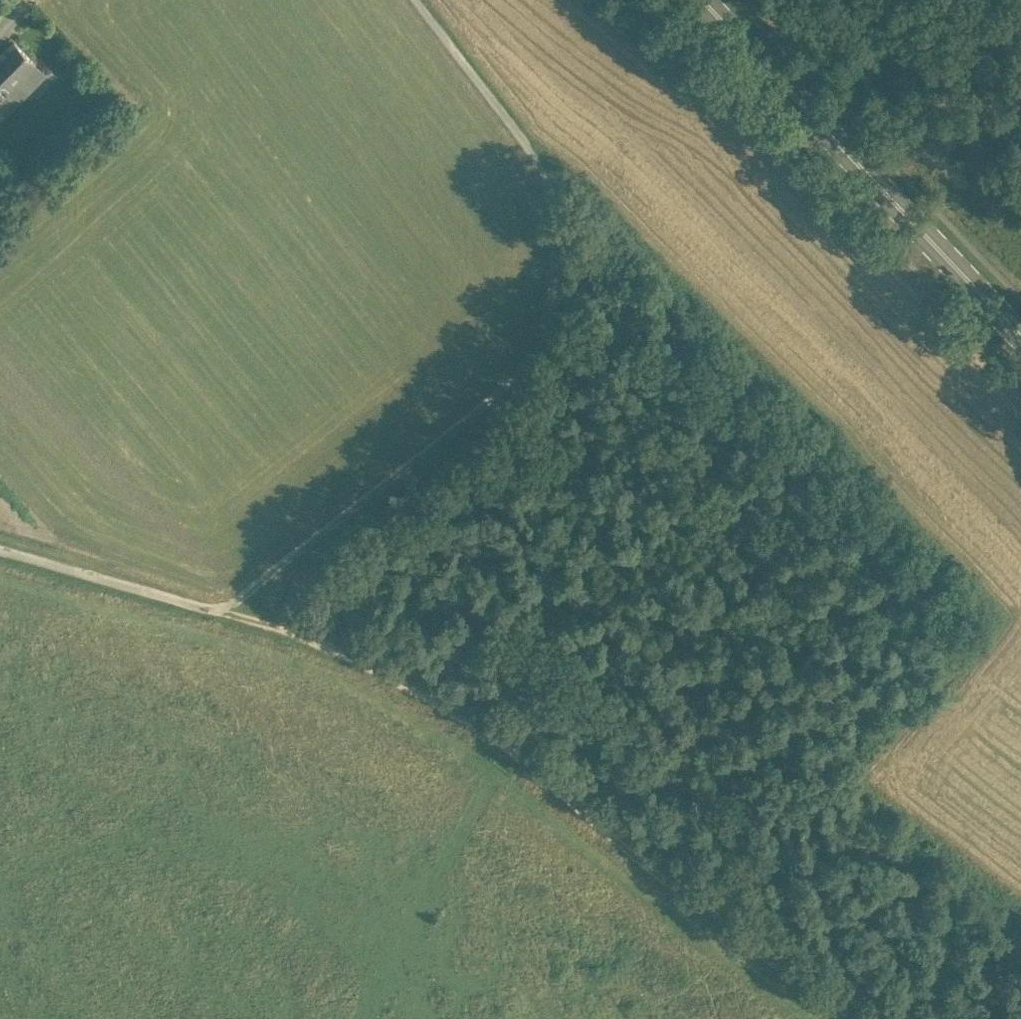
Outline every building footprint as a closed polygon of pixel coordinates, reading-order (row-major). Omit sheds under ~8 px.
[(30,88),(20,78),(36,62),(15,41),(0,56),(0,118),(30,88)]
